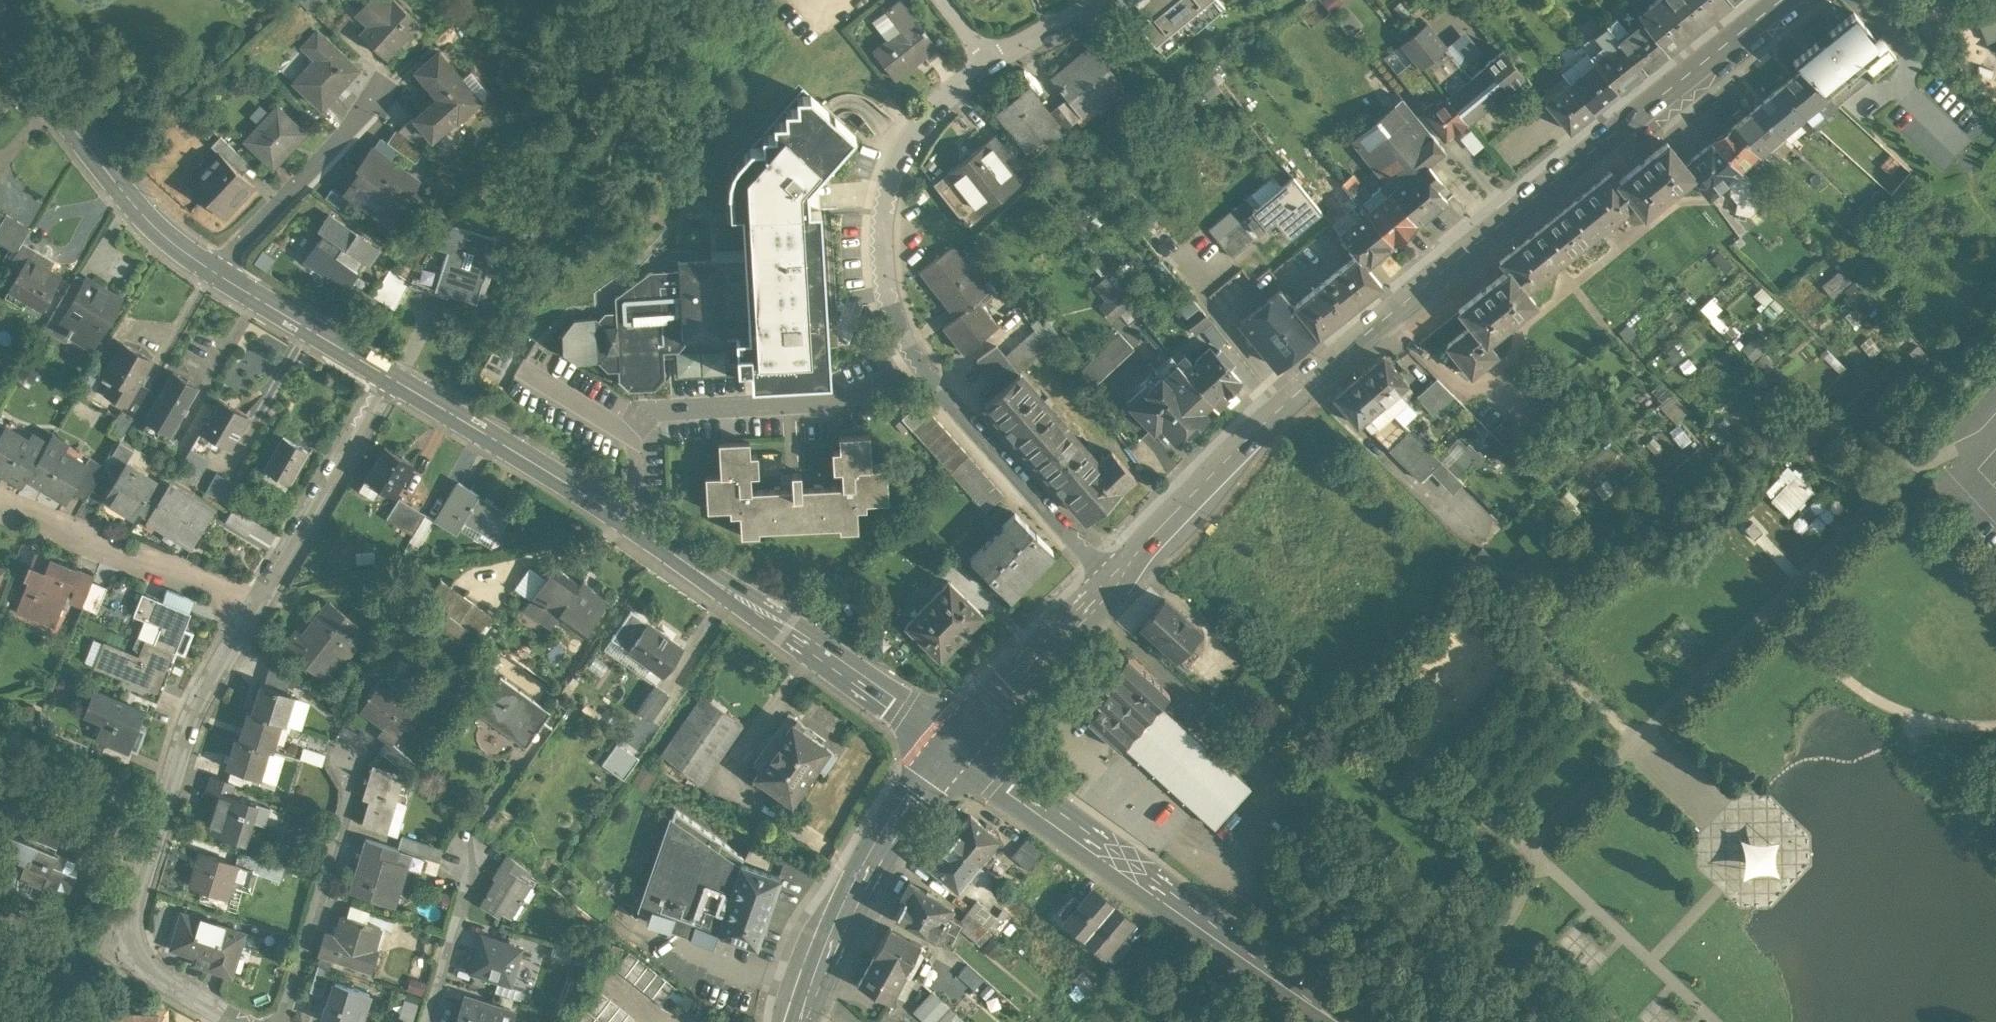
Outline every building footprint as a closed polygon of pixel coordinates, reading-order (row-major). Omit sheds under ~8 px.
[(398,0),(363,0),(353,11),(365,22),(358,29),(387,56),(420,21),(398,0)] [(899,0),(898,0),(884,11),(899,29),(873,51),(895,79),(896,78),(896,77),(913,63),(912,61),(921,54),(928,63),(939,54),(934,48),(936,46),(925,32),(926,32),(923,28),(922,29),(899,0)] [(1184,19),(1168,0),(1143,0),(1137,5),(1148,18),(1139,26),(1154,44),(1184,19)] [(1184,19),(1207,0),(1168,0),(1184,19)] [(1670,0),(1657,0),(1638,15),(1642,20),(1668,51),(1695,30),(1670,0)] [(1685,0),(1670,0),(1695,30),(1699,26),(1703,22),(1685,0)] [(1703,22),(1732,0),(1685,0),(1703,22)] [(1853,11),(1829,31),(1832,34),(1819,45),(1816,42),(1792,61),(1801,70),(1827,94),(1836,104),(1837,105),(1895,56),(1880,38),(1877,41),(1853,11)] [(1980,22),(1988,42),(1995,39),(1995,15),(1980,22)] [(1642,20),(1627,32),(1615,18),(1605,25),(1618,40),(1643,71),(1668,51),(1642,20)] [(451,22),(433,36),(442,47),(460,31),(451,22)] [(1445,47),(1425,23),(1401,43),(1415,60),(1421,67),(1421,66),(1444,48),(1445,47)] [(1823,23),(1810,34),(1816,42),(1819,45),(1832,34),(1829,31),(1823,23)] [(1643,71),(1618,40),(1605,25),(1594,35),(1602,45),(1589,56),(1594,62),(1618,91),(1643,71)] [(358,68),(317,29),(302,45),(315,57),(293,81),(321,107),(358,68)] [(1104,60),(1091,43),(1051,76),(1060,86),(1059,87),(1066,96),(1080,114),(1120,82),(1103,61),(1104,60)] [(1462,69),(1444,48),(1421,66),(1421,67),(1466,122),(1523,75),(1502,50),(1484,64),(1485,65),(1470,77),(1463,68),(1462,69)] [(415,114),(414,114),(432,135),(456,114),(458,116),(480,96),(438,49),(416,68),(438,94),(415,114)] [(1435,100),(1423,110),(1434,124),(1432,125),(1444,140),(1466,122),(1421,67),(1415,60),(1398,74),(1412,91),(1421,83),(1435,100)] [(1594,62),(1569,82),(1593,112),(1602,104),(1618,91),(1594,62)] [(1211,65),(1204,69),(1210,76),(1216,72),(1211,65)] [(1204,69),(1171,91),(1177,100),(1210,76),(1204,69)] [(1827,94),(1801,70),(1777,89),(1803,114),(1827,94)] [(1210,76),(1177,100),(1185,111),(1218,87),(1210,76)] [(1593,112),(1569,82),(1545,101),(1569,131),(1585,118),(1593,112)] [(1028,87),(996,112),(1026,149),(1046,133),(1051,138),(1062,129),(1048,111),(1028,87)] [(1803,114),(1777,89),(1754,108),(1780,133),(1796,120),(1803,114)] [(1827,94),(1803,114),(1818,128),(1828,119),(1823,115),(1830,109),(1836,104),(1827,94)] [(728,216),(741,216),(808,212),(807,187),(855,137),(809,96),(798,96),(798,109),(786,109),(787,121),(773,122),(773,135),(762,135),(762,148),(751,149),(731,172),(728,186),(728,216)] [(1066,96),(1057,104),(1071,122),(1080,114),(1066,96)] [(1402,99),(1351,143),(1371,167),(1381,180),(1397,167),(1407,179),(1426,163),(1427,164),(1444,149),(1402,99)] [(1071,122),(1057,104),(1048,111),(1062,129),(1071,122)] [(1780,133),(1754,108),(1731,127),(1756,151),(1757,152),(1757,151),(1766,144),(1770,149),(1784,137),(1780,133)] [(302,133),(276,109),(246,141),(272,166),(302,133)] [(414,113),(398,128),(421,144),(432,135),(414,114),(415,114),(414,113)] [(1818,128),(1803,114),(1796,120),(1805,130),(1809,134),(1818,128)] [(1805,130),(1796,120),(1780,133),(1784,137),(1790,143),(1805,130)] [(398,128),(396,126),(387,139),(416,159),(422,149),(419,147),(421,144),(398,128)] [(1756,151),(1731,127),(1711,142),(1739,170),(1756,151)] [(1483,145),(1470,130),(1461,138),(1473,153),(1483,145)] [(1012,151),(997,132),(988,139),(1003,158),(1012,151)] [(244,159),(220,137),(211,147),(218,154),(219,154),(235,168),(240,162),(244,159)] [(988,139),(933,183),(965,224),(1020,180),(1003,158),(988,139)] [(1618,181),(1610,171),(1499,262),(1506,271),(1458,310),(1471,325),(1445,346),(1470,377),(1497,355),(1486,342),(1534,303),(1525,291),(1634,204),(1643,215),(1692,176),(1683,164),(1684,164),(1667,143),(1666,142),(1618,181)] [(1739,170),(1711,142),(1684,164),(1683,164),(1692,176),(1708,196),(1730,179),(1737,188),(1749,179),(1739,170)] [(1785,163),(1769,149),(1770,149),(1766,144),(1757,151),(1769,162),(1778,171),(1785,163)] [(418,179),(371,147),(357,168),(360,170),(351,184),(373,200),(369,205),(389,220),(418,179)] [(1756,151),(1739,170),(1749,179),(1754,183),(1762,175),(1759,173),(1769,162),(1757,151),(1757,152),(1756,151)] [(235,168),(219,154),(218,154),(200,174),(216,189),(205,201),(223,218),(253,186),(235,168)] [(1898,163),(1890,156),(1881,166),(1888,173),(1898,163)] [(1426,163),(1407,179),(1397,167),(1381,180),(1391,191),(1417,223),(1418,224),(1419,222),(1421,224),(1431,216),(1430,214),(1446,200),(1442,195),(1448,190),(1427,164),(1426,163)] [(1361,187),(1351,175),(1342,183),(1352,195),(1361,187)] [(1292,177),(1257,207),(1254,205),(1252,207),(1254,209),(1244,217),(1258,234),(1267,226),(1271,231),(1279,224),(1289,237),(1320,211),(1292,177)] [(1754,183),(1749,179),(1737,188),(1731,193),(1739,203),(1737,213),(1750,216),(1770,199),(1754,183)] [(1342,183),(1332,191),(1342,203),(1352,195),(1342,183)] [(1417,223),(1391,191),(1366,212),(1366,213),(1392,244),(1417,223)] [(1366,212),(1352,195),(1342,203),(1357,221),(1366,213),(1366,212)] [(808,212),(741,216),(743,258),(711,259),(677,261),(678,270),(681,325),(684,325),(684,339),(731,337),(735,336),(748,336),(750,364),(751,383),(791,381),(830,379),(829,345),(828,327),(822,212),(808,212)] [(1357,221),(1340,235),(1356,255),(1366,267),(1382,253),(1383,255),(1394,247),(1392,245),(1392,244),(1366,213),(1357,221)] [(1859,214),(1848,226),(1853,230),(1864,218),(1859,214)] [(378,249),(329,215),(319,229),(324,233),(305,261),(322,273),(324,270),(346,285),(357,271),(354,268),(361,258),(368,263),(378,249)] [(5,216),(0,224),(0,245),(15,254),(29,230),(5,216)] [(1244,217),(1223,235),(1222,245),(1222,246),(1230,256),(1258,234),(1244,217)] [(497,236),(446,220),(434,241),(448,246),(446,255),(452,257),(458,238),(492,249),(497,236)] [(492,249),(458,238),(452,257),(446,255),(434,293),(447,297),(449,292),(476,301),(492,249)] [(434,241),(408,285),(434,293),(446,255),(448,246),(434,241)] [(989,292),(952,245),(919,272),(955,317),(942,327),(963,353),(997,325),(981,305),(992,296),(989,292)] [(32,253),(20,246),(8,266),(17,271),(23,267),(27,260),(32,253)] [(711,259),(743,258),(743,248),(710,250),(711,259)] [(1356,255),(1293,306),(1317,334),(1318,336),(1381,285),(1366,267),(1356,255)] [(60,279),(27,260),(23,267),(17,271),(17,278),(4,299),(22,310),(27,302),(41,311),(60,279)] [(410,281),(389,269),(373,296),(394,309),(410,281)] [(678,270),(649,273),(615,298),(616,326),(606,327),(606,355),(598,363),(608,371),(619,371),(618,380),(631,390),(655,389),(665,377),(663,352),(678,351),(684,345),(684,339),(684,325),(681,325),(678,270)] [(74,278),(49,320),(60,327),(85,284),(74,278)] [(1113,319),(1130,306),(1107,278),(1096,286),(1106,299),(1101,304),(1113,319)] [(117,303),(85,284),(60,327),(68,332),(65,337),(68,339),(69,337),(90,350),(117,303)] [(1280,290),(1240,323),(1277,367),(1284,362),(1281,358),(1289,352),(1291,355),(1302,346),(1299,343),(1307,337),(1310,340),(1317,334),(1293,306),(1280,290)] [(1212,323),(1199,307),(1183,320),(1194,334),(1200,329),(1202,331),(1212,323)] [(1034,330),(1046,346),(1060,336),(1044,316),(1031,327),(1034,330)] [(595,319),(573,319),(561,333),(562,351),(575,363),(598,363),(606,355),(606,327),(595,319)] [(1034,330),(1004,357),(1018,374),(1048,348),(1046,346),(1034,330)] [(748,336),(735,336),(737,365),(750,364),(748,336)] [(107,346),(92,371),(103,377),(117,352),(107,346)] [(150,364),(120,347),(117,352),(103,377),(113,383),(132,394),(150,364)] [(1004,357),(996,347),(977,360),(1000,390),(1018,374),(1004,357)] [(1209,348),(1195,361),(1196,362),(1191,367),(1189,364),(1191,363),(1184,356),(1176,363),(1178,366),(1211,401),(1211,402),(1217,408),(1229,397),(1225,393),(1239,380),(1227,367),(1232,363),(1219,350),(1215,354),(1209,348)] [(1170,356),(1154,371),(1160,377),(1161,376),(1164,379),(1178,366),(1176,363),(1170,356)] [(1382,357),(1358,378),(1390,416),(1392,414),(1405,402),(1397,392),(1406,384),(1382,357)] [(1178,366),(1164,379),(1161,376),(1160,377),(1154,383),(1150,380),(1139,390),(1139,391),(1128,401),(1131,404),(1130,405),(1160,436),(1166,430),(1173,437),(1181,429),(1187,435),(1198,425),(1197,423),(1206,414),(1202,410),(1211,402),(1211,401),(1178,366)] [(1098,463),(1018,374),(1000,390),(984,405),(1006,429),(1005,430),(1013,438),(1014,437),(1035,460),(1034,461),(1035,462),(1036,461),(1056,484),(1055,485),(1063,494),(1064,493),(1086,518),(1133,476),(1111,451),(1098,463)] [(197,389),(172,375),(156,403),(180,417),(181,418),(197,389)] [(1358,378),(1334,399),(1357,426),(1360,423),(1370,432),(1377,425),(1378,426),(1390,416),(1358,378)] [(1453,396),(1436,379),(1416,397),(1432,416),(1453,396)] [(113,383),(105,396),(125,407),(132,394),(113,383)] [(1674,394),(1666,404),(1679,415),(1688,405),(1674,394)] [(247,419),(217,401),(199,432),(200,432),(213,440),(229,449),(247,419)] [(180,417),(156,403),(145,422),(161,431),(169,436),(180,417)] [(1004,494),(921,404),(902,421),(985,511),(1004,494)] [(132,421),(120,414),(109,433),(121,440),(132,421)] [(1438,460),(1392,414),(1390,416),(1378,426),(1377,425),(1370,432),(1420,482),(1431,471),(1440,462),(1438,460)] [(143,427),(132,421),(121,440),(119,443),(129,449),(133,441),(131,440),(136,433),(138,434),(143,427)] [(161,431),(145,422),(143,427),(138,434),(136,433),(131,440),(133,441),(150,451),(161,431)] [(4,430),(0,436),(0,474),(22,487),(26,479),(42,452),(4,430)] [(200,432),(190,449),(204,457),(213,440),(200,432)] [(748,442),(717,444),(719,476),(703,477),(705,511),(728,510),(729,517),(739,516),(741,539),(758,538),(758,532),(838,527),(839,532),(858,531),(857,510),(865,510),(865,504),(889,502),(887,468),(872,469),(870,435),(838,437),(838,449),(830,449),(832,471),(840,471),(842,488),(802,490),(801,474),(790,474),(791,490),(750,493),(750,476),(759,476),(758,455),(749,456),(748,442)] [(307,452),(283,438),(265,469),(289,483),(307,452)] [(1458,440),(1438,460),(1440,462),(1456,478),(1472,462),(1477,467),(1478,465),(1496,482),(1513,465),(1496,448),(1483,460),(1469,446),(1467,449),(1458,440)] [(129,449),(119,443),(105,466),(119,473),(124,465),(132,451),(129,449)] [(84,467),(47,445),(42,452),(26,479),(64,502),(70,492),(84,467)] [(412,465),(383,447),(364,479),(393,496),(412,465)] [(204,457),(190,449),(184,459),(200,468),(206,458),(204,457)] [(104,469),(88,460),(84,467),(70,492),(85,500),(104,469)] [(124,465),(119,473),(103,500),(135,518),(155,484),(124,465)] [(1791,467),(1765,495),(1790,519),(1817,492),(1791,467)] [(234,485),(216,475),(206,493),(223,503),(234,485)] [(477,495),(458,483),(436,520),(456,533),(464,519),(482,530),(484,526),(498,534),(509,515),(477,496),(477,495)] [(192,499),(168,485),(146,523),(147,523),(149,521),(169,533),(168,535),(192,549),(212,514),(191,502),(192,499)] [(425,515),(399,498),(386,520),(413,535),(425,515)] [(255,521),(233,509),(226,522),(248,534),(255,521)] [(1052,549),(1015,513),(970,558),(1008,594),(1052,549)] [(1775,538),(1782,531),(1769,519),(1762,526),(1775,538)] [(1494,561),(1482,550),(1474,558),(1486,569),(1492,563),(1494,561)] [(49,559),(40,556),(35,569),(28,567),(23,581),(27,582),(14,614),(38,623),(40,616),(55,622),(76,570),(49,559)] [(1504,574),(1492,563),(1486,569),(1498,580),(1504,574)] [(606,602),(554,565),(541,584),(548,589),(532,611),(551,625),(557,617),(583,636),(606,602)] [(91,583),(78,579),(69,604),(81,609),(91,583)] [(493,616),(440,579),(426,599),(479,636),(493,616)] [(948,581),(905,625),(940,658),(982,613),(948,581)] [(106,589),(91,583),(81,609),(96,614),(106,589)] [(193,602),(167,591),(162,603),(188,613),(193,602)] [(162,603),(142,595),(133,617),(160,628),(153,645),(176,655),(184,658),(193,635),(182,631),(189,614),(188,613),(162,603)] [(1164,597),(1140,624),(1177,657),(1201,631),(1164,597)] [(479,636),(426,599),(412,618),(465,655),(479,636)] [(347,616),(329,603),(304,636),(297,630),(284,648),(322,677),(346,645),(352,649),(366,631),(347,616)] [(374,620),(355,605),(347,616),(366,631),(374,620)] [(646,622),(630,611),(611,637),(627,649),(646,622)] [(683,648),(647,622),(646,622),(627,649),(627,650),(663,676),(683,648)] [(145,643),(139,659),(104,646),(95,668),(121,679),(160,694),(176,655),(153,645),(145,643)] [(1127,656),(1113,672),(1116,675),(1105,687),(1108,690),(1096,703),(1099,705),(1087,719),(1120,749),(1124,744),(1160,704),(1169,693),(1127,656)] [(290,677),(271,663),(264,686),(285,693),(290,677)] [(550,709),(501,675),(492,687),(489,685),(482,694),(486,696),(476,710),(525,745),(550,709)] [(160,694),(121,679),(117,690),(156,705),(160,694)] [(415,710),(377,684),(360,708),(384,725),(379,733),(387,739),(392,742),(415,710)] [(264,686),(259,685),(251,713),(281,723),(285,724),(294,696),(285,693),(264,686)] [(656,685),(638,711),(650,720),(668,694),(656,685)] [(142,713),(94,694),(85,716),(112,727),(105,744),(132,755),(136,756),(145,734),(136,730),(142,713)] [(701,696),(661,755),(702,783),(743,724),(701,696)] [(1160,704),(1124,744),(1214,824),(1250,784),(1160,704)] [(251,713),(247,712),(238,741),(269,751),(272,752),(281,723),(251,713)] [(779,725),(771,737),(770,737),(760,750),(761,751),(752,764),(759,768),(755,775),(759,778),(760,783),(763,785),(769,785),(790,800),(802,781),(805,782),(808,780),(812,777),(814,773),(814,769),(813,766),(825,749),(808,737),(812,732),(795,720),(791,725),(790,724),(786,730),(779,725)] [(416,760),(392,742),(387,739),(380,749),(408,771),(416,760)] [(238,741),(235,740),(226,769),(231,771),(253,777),(260,779),(269,751),(238,741)] [(638,757),(616,743),(602,764),(623,778),(638,757)] [(132,755),(105,744),(101,756),(127,766),(132,755)] [(325,755),(303,748),(300,760),(322,766),(325,755)] [(825,772),(836,756),(825,749),(813,766),(825,772)] [(389,768),(372,763),(365,790),(371,791),(362,823),(387,830),(402,778),(388,774),(389,768)] [(253,777),(231,771),(228,782),(234,784),(249,788),(253,777)] [(118,776),(93,787),(104,813),(129,802),(118,776)] [(228,782),(211,777),(206,792),(218,796),(219,793),(230,797),(234,784),(228,782)] [(230,797),(219,793),(218,796),(207,830),(245,842),(251,821),(256,805),(230,797)] [(284,813),(256,804),(256,805),(251,821),(279,830),(284,813)] [(743,858),(674,812),(641,906),(683,921),(717,933),(717,932),(740,865),(741,865),(743,858)] [(997,837),(969,815),(950,837),(948,839),(977,862),(987,849),(997,837)] [(62,828),(35,818),(27,840),(32,842),(19,877),(43,886),(45,882),(68,891),(76,871),(72,869),(84,840),(61,832),(62,828)] [(442,847),(403,834),(399,847),(437,859),(442,847)] [(399,847),(366,837),(359,857),(361,858),(350,891),(388,903),(401,863),(401,860),(395,859),(399,847)] [(756,838),(744,866),(765,873),(774,850),(756,838)] [(1026,838),(1011,856),(1029,871),(1044,853),(1026,838)] [(977,862),(948,839),(947,841),(929,864),(957,887),(966,875),(977,862)] [(437,859),(399,847),(395,859),(401,860),(401,863),(407,865),(408,864),(433,872),(437,859)] [(987,849),(977,862),(984,869),(995,855),(987,849)] [(528,867),(509,852),(502,864),(504,865),(505,865),(522,875),(528,867)] [(235,863),(201,853),(191,886),(202,889),(225,896),(225,895),(231,897),(235,883),(230,881),(235,863)] [(284,866),(261,859),(257,874),(279,881),(284,866)] [(977,862),(966,875),(974,881),(984,869),(977,862)] [(253,869),(235,863),(230,881),(235,883),(247,887),(253,869)] [(522,875),(505,865),(504,865),(481,903),(497,913),(499,908),(509,914),(530,880),(522,875)] [(741,865),(740,865),(717,932),(723,934),(755,945),(779,878),(765,873),(744,866),(741,865)] [(952,906),(926,892),(927,891),(909,881),(900,898),(903,900),(895,915),(895,916),(895,917),(938,940),(945,927),(954,932),(957,927),(960,921),(947,913),(952,906)] [(225,896),(202,889),(198,901),(227,909),(231,897),(225,895),(225,896)] [(1130,923),(1091,890),(1081,902),(1065,920),(1065,921),(1104,954),(1120,935),(1130,923)] [(1072,895),(1056,913),(1065,920),(1081,902),(1072,895)] [(995,917),(976,901),(967,912),(986,928),(995,917)] [(394,917),(350,903),(347,915),(379,925),(379,927),(390,930),(394,917)] [(618,905),(603,924),(622,939),(637,920),(618,905)] [(986,928),(967,912),(960,921),(957,927),(973,938),(982,932),(986,928)] [(347,915),(342,913),(335,935),(324,932),(318,952),(372,968),(378,948),(373,947),(379,927),(379,925),(347,915)] [(243,933),(182,915),(171,949),(209,961),(207,968),(230,975),(243,933)] [(717,933),(683,921),(693,942),(709,948),(720,942),(723,934),(717,932),(717,933)] [(920,944),(889,927),(873,956),(912,977),(915,978),(927,956),(917,950),(920,944)] [(520,946),(481,935),(471,969),(509,981),(520,946)] [(1120,935),(1104,954),(1113,961),(1130,943),(1120,935)] [(622,949),(611,946),(606,966),(617,969),(622,949)] [(658,1004),(672,986),(630,954),(616,971),(658,1004)] [(912,977),(873,956),(858,984),(871,992),(868,997),(877,1001),(880,996),(890,1001),(895,992),(902,995),(912,977)] [(317,964),(309,990),(322,994),(330,968),(317,964)] [(966,965),(952,982),(968,996),(982,980),(966,965)] [(1092,966),(1085,975),(1094,982),(1101,974),(1092,966)] [(1085,975),(1066,996),(1075,1004),(1094,982),(1085,975)] [(335,982),(328,1004),(326,1004),(321,1020),(327,1021),(355,1021),(360,1006),(365,1008),(369,993),(335,982)] [(677,985),(668,995),(687,1010),(695,999),(677,985)] [(599,994),(577,1021),(635,1021),(599,994)] [(933,994),(914,1014),(923,1021),(934,1021),(948,1008),(948,1007),(933,994)] [(463,995),(455,1021),(510,1021),(514,1010),(463,995)] [(935,1021),(959,1021),(961,1020),(948,1008),(935,1021)]
